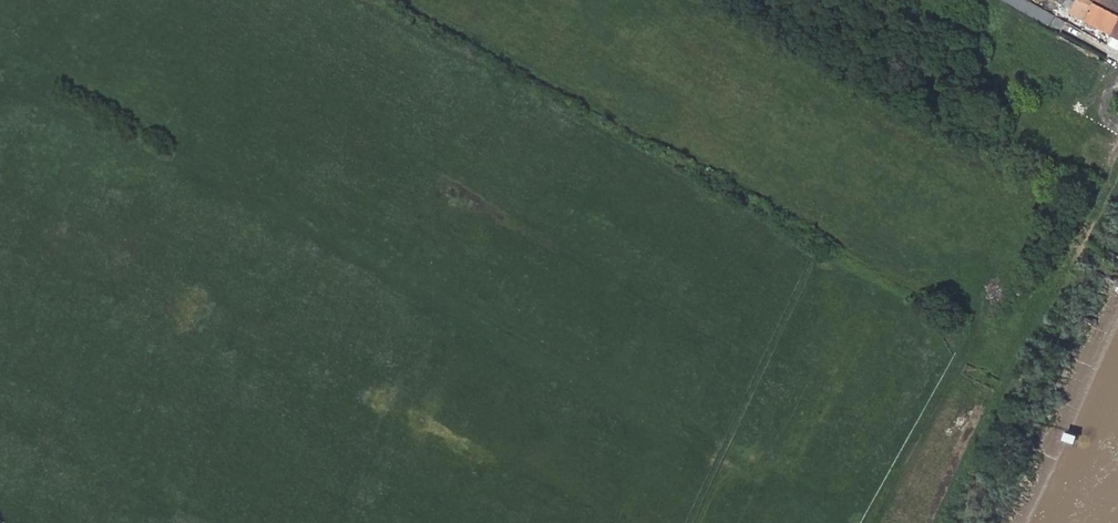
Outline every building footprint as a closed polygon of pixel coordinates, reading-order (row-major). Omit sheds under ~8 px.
[(1114,34),(1117,25),(1117,14),(1109,9),(1092,0),(1080,0),(1074,11),(1114,34)] [(1109,9),(1113,0),(1092,0),(1109,9)] [(1117,14),(1117,0),(1113,0),(1109,9),(1117,14)] [(1117,46),(1117,36),(1114,34),(1110,42),(1117,46)]
